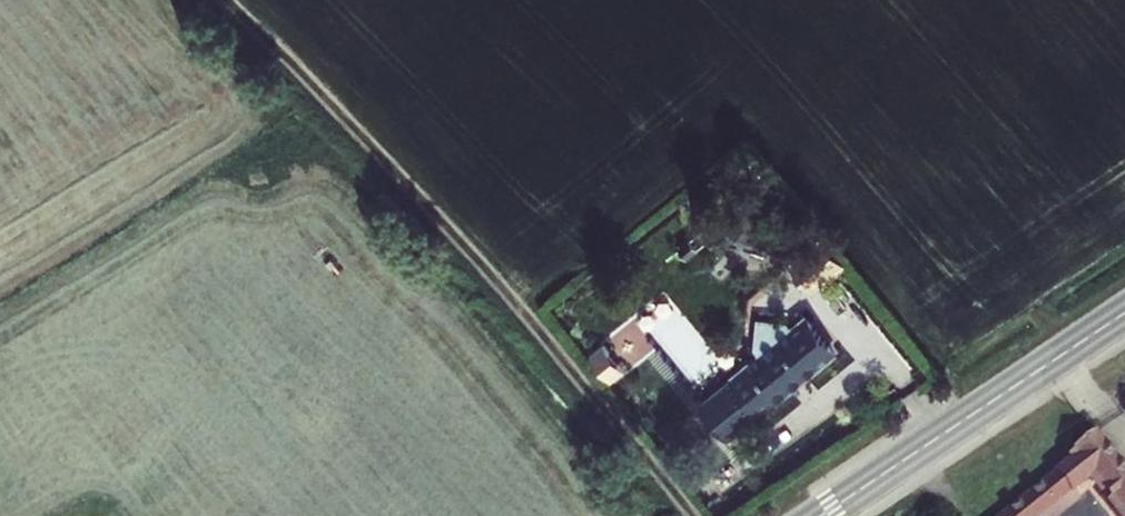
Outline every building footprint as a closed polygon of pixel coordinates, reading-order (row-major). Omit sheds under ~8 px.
[(725,359),(754,404),(833,352),(805,308),(790,318),(787,313),(758,307),(754,334),(756,339),(725,359)] [(635,322),(613,339),(634,367),(656,350),(635,322)] [(1071,468),(1084,485),(1109,515),(1124,515),(1124,489),(1088,442),(1065,460),(1071,468)] [(1084,485),(1071,468),(1056,480),(1069,496),(1084,485)] [(1056,480),(1039,498),(1050,512),(1069,496),(1056,480)] [(1069,496),(1050,512),(1039,498),(1015,515),(1062,515),(1076,506),(1069,496)]
